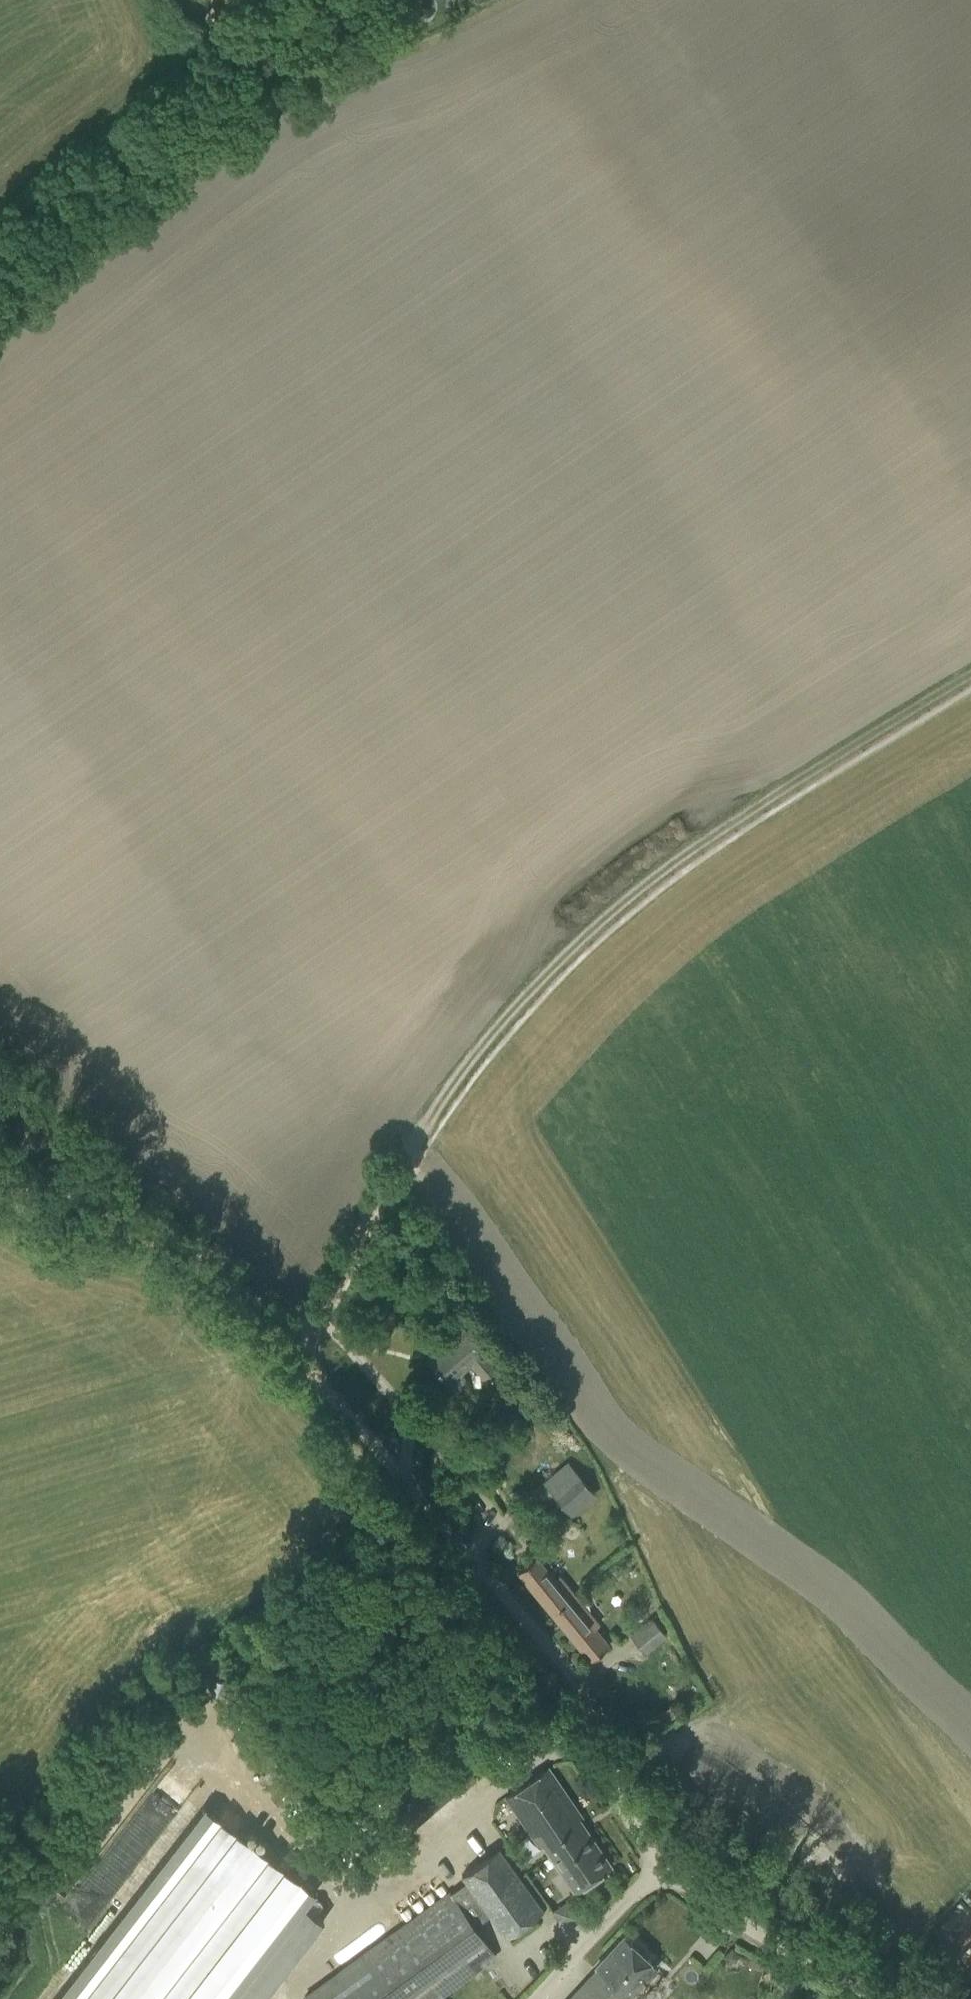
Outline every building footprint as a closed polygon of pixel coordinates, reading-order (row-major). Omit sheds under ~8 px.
[(495,1366),(482,1351),(484,1350),(463,1326),(427,1356),(448,1380),(471,1361),(483,1376),(495,1366)] [(584,1482),(561,1501),(571,1513),(594,1494),(584,1482)] [(609,1644),(559,1584),(563,1581),(558,1575),(555,1578),(536,1556),(517,1571),(590,1659),(609,1644)] [(638,1628),(631,1633),(646,1654),(667,1636),(642,1606),(629,1617),(638,1628)] [(611,1865),(580,1819),(582,1817),(548,1766),(505,1795),(540,1846),(542,1844),(574,1890),(611,1865)] [(54,1998),(232,1998),(304,1905),(315,1891),(204,1805),(54,1998)] [(473,1925),(490,1913),(506,1935),(543,1908),(498,1847),(461,1874),(466,1880),(450,1892),(449,1891),(304,1997),(305,1998),(435,1998),(495,1955),(473,1925)] [(232,1998),(262,1998),(323,1920),(318,1916),(304,1905),(232,1998)] [(568,1998),(623,1998),(627,1995),(628,1996),(657,1966),(624,1935),(595,1966),(597,1967),(568,1998)] [(733,1945),(724,1955),(729,1960),(736,1960),(742,1954),(733,1945)]
